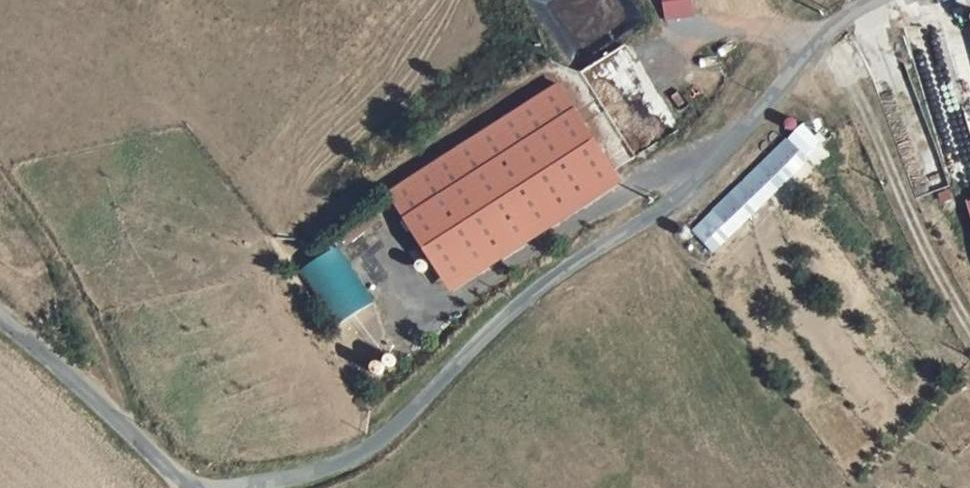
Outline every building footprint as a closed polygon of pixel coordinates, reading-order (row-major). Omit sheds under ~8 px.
[(629,51),(603,56),(606,69),(619,67),(623,84),(635,81),(629,51)] [(674,118),(686,112),(677,93),(664,99),(674,118)] [(461,306),(632,201),(575,107),(404,212),(461,306)] [(787,143),(804,166),(828,141),(808,122),(787,143)] [(623,143),(604,153),(612,167),(631,157),(623,143)] [(703,232),(722,252),(804,166),(787,143),(703,232)] [(299,270),(334,326),(372,303),(337,246),(299,270)]
